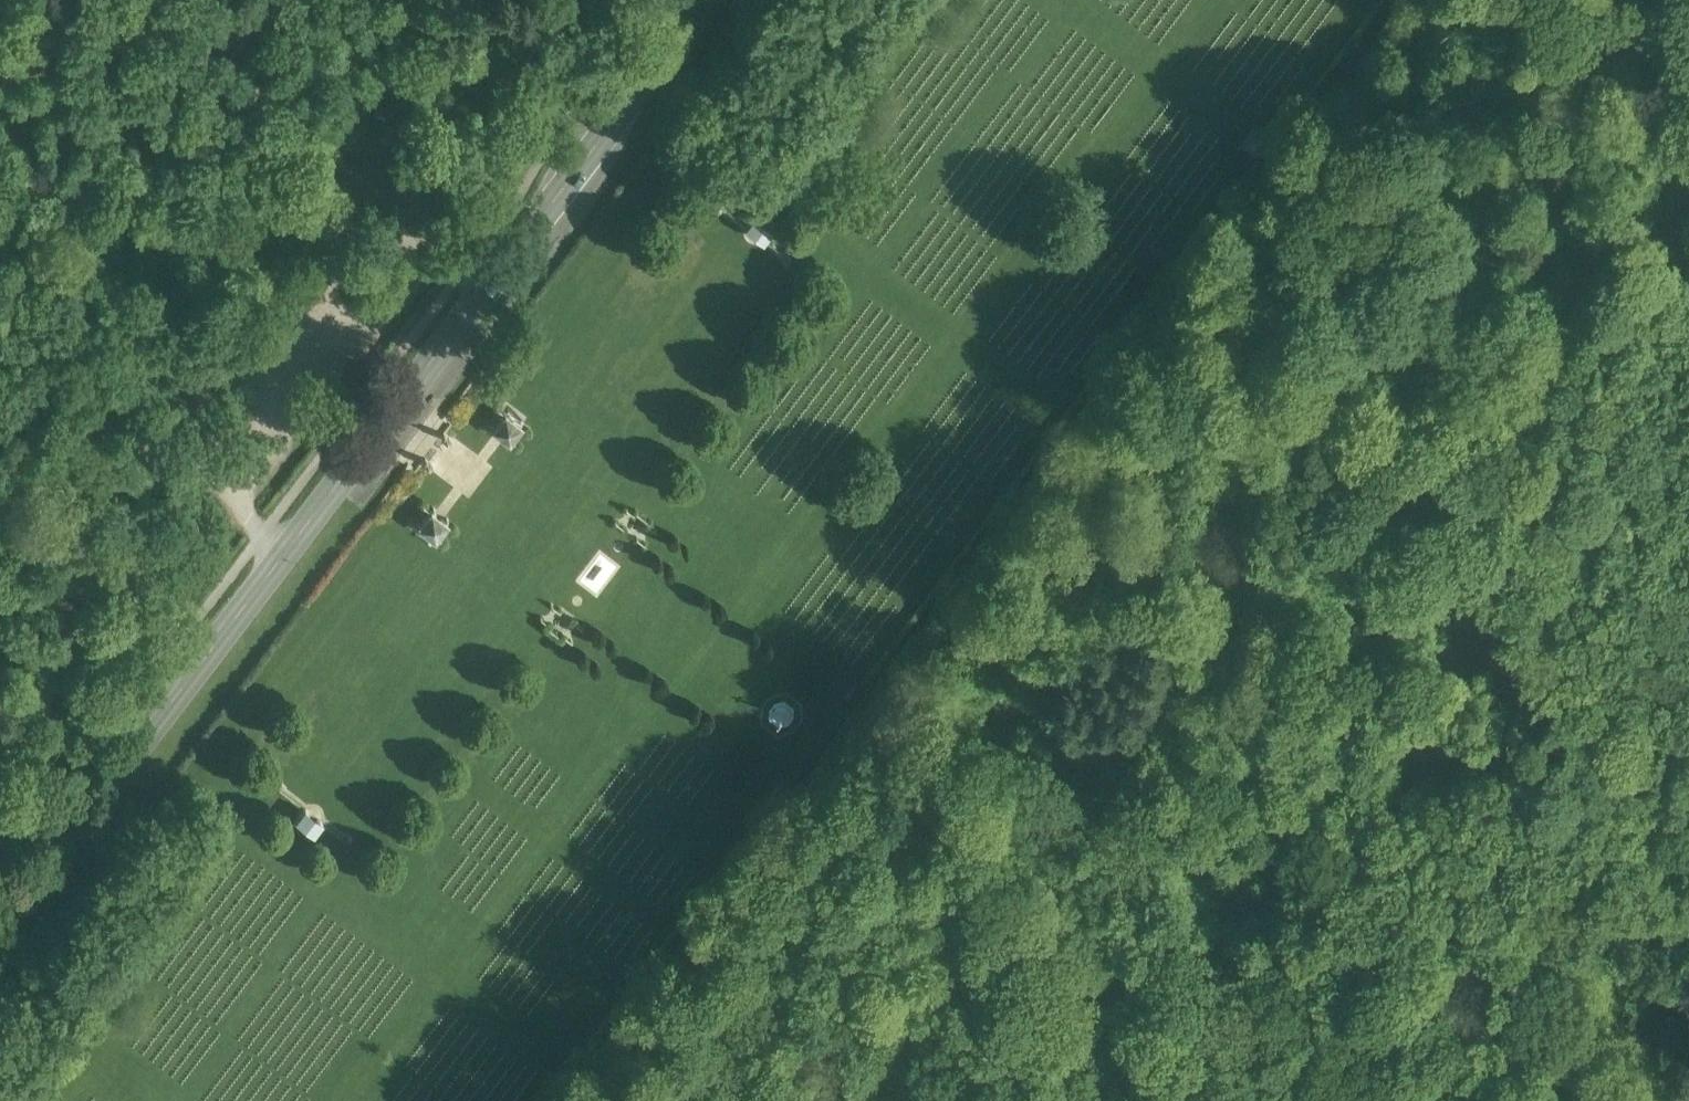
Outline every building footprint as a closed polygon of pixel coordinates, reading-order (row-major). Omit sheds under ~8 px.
[(724,204),(720,210),(788,262),(793,256),(769,239),(776,230),(754,214),(748,222),(724,204)] [(507,404),(492,424),(498,429),(506,435),(513,440),(528,419),(507,404)] [(431,502),(416,523),(437,539),(452,518),(446,514),(438,508),(431,502)] [(284,783),(280,788),(305,807),(294,821),(313,836),(323,823),(349,842),(354,835),(284,783)]
